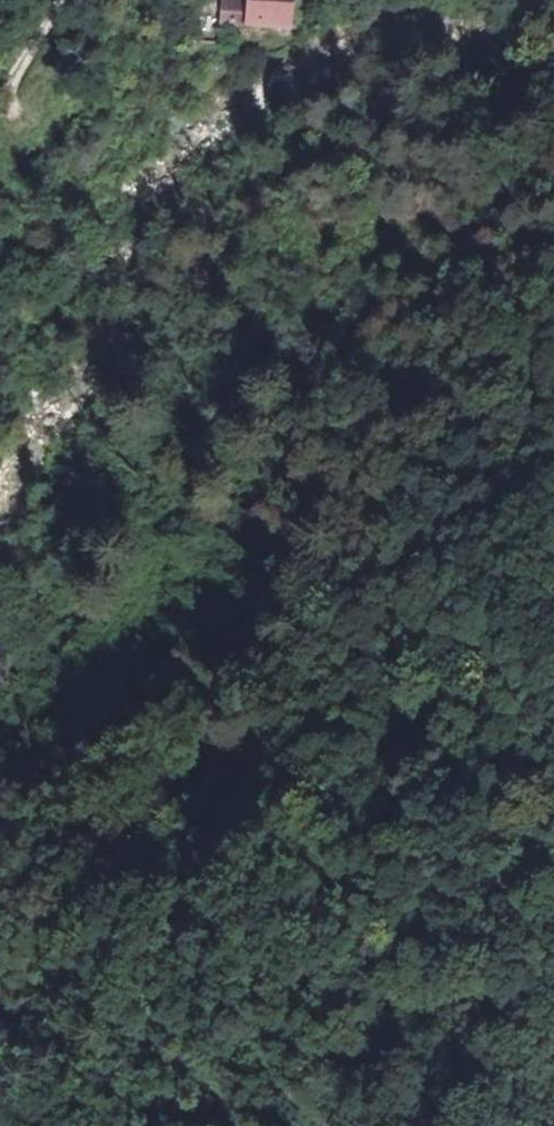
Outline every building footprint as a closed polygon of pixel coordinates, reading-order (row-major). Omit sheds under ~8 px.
[(208,27),(306,33),(309,0),(210,0),(208,27)]
